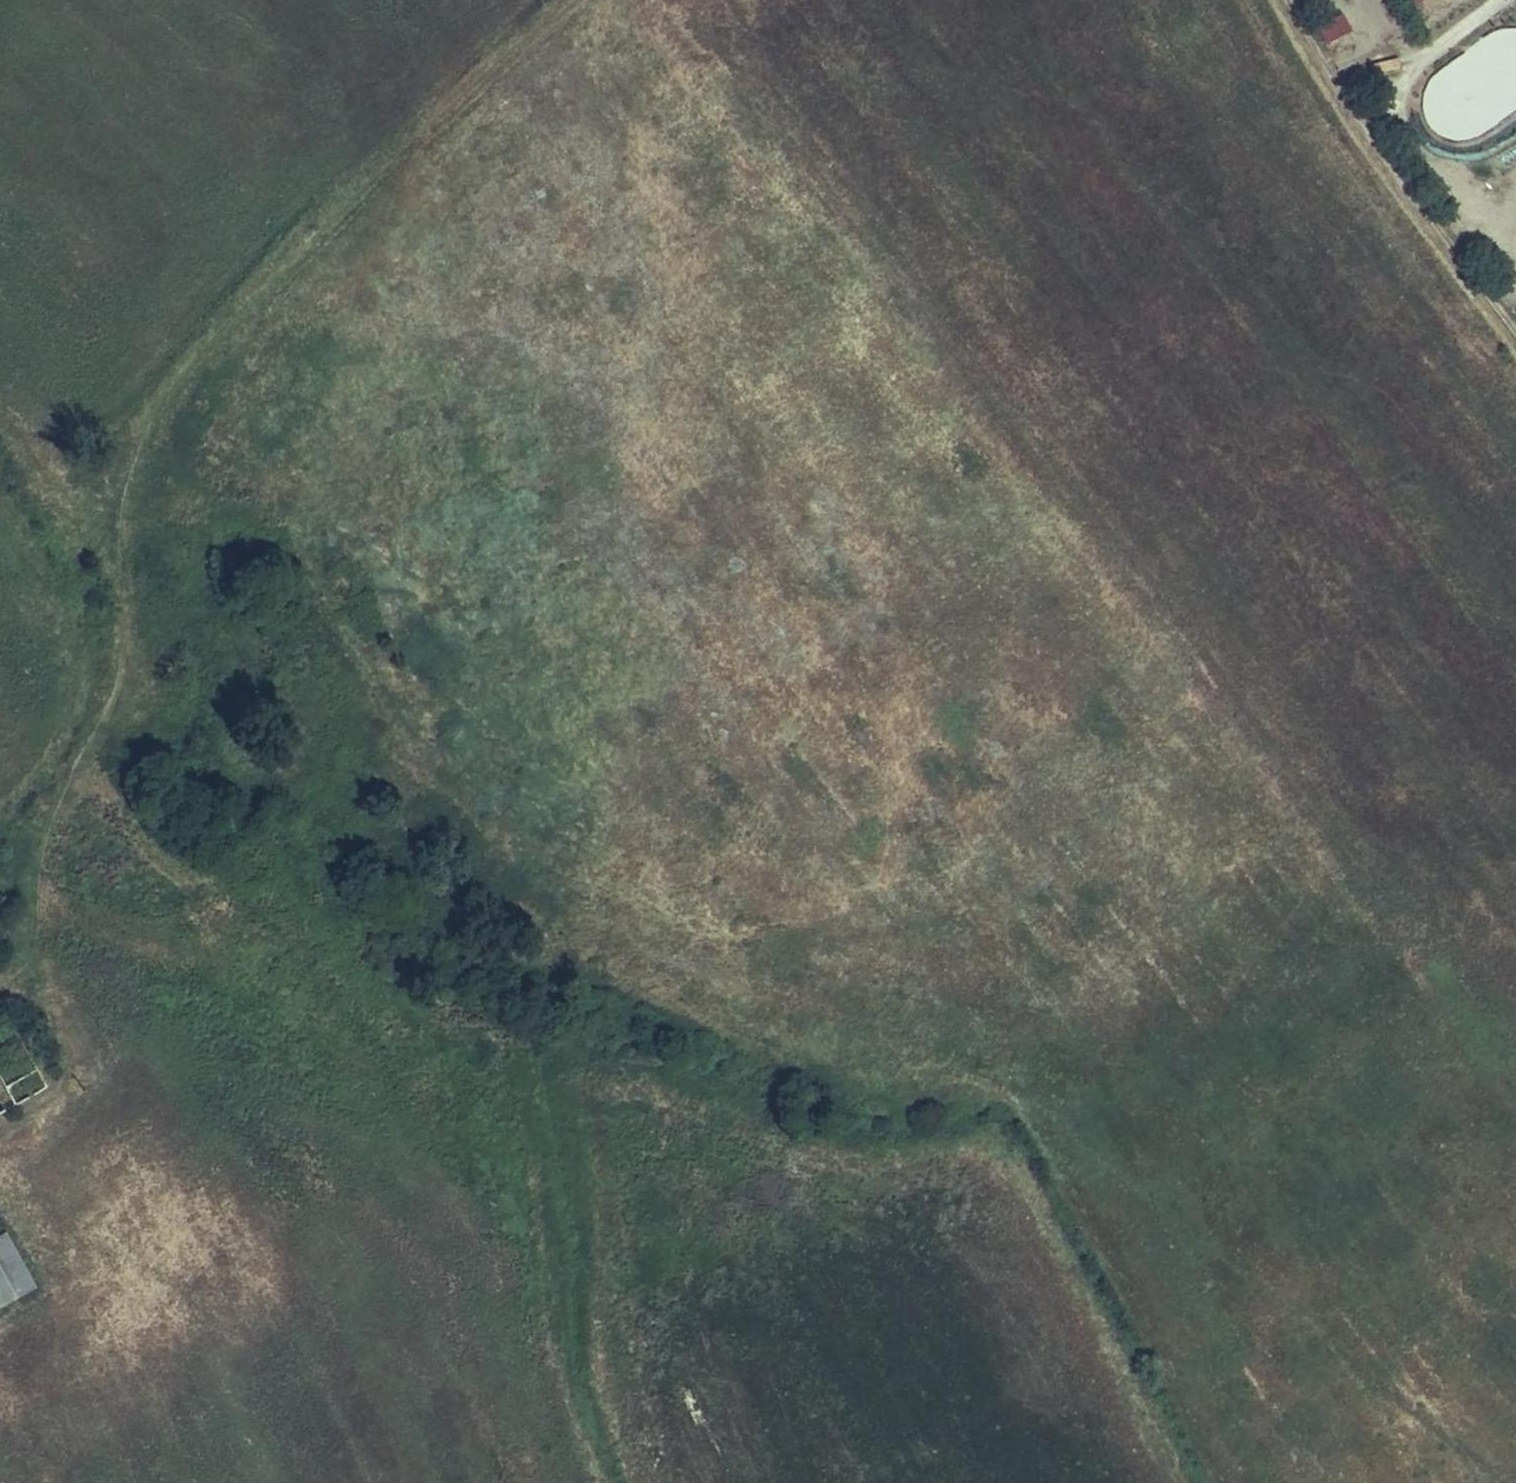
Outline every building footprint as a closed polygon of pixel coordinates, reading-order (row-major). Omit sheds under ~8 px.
[(1315,23),(1322,44),(1341,38),(1334,16),(1315,23)] [(14,1028),(1,1007),(0,1007),(0,1036),(14,1028)] [(14,1028),(0,1036),(0,1118),(50,1088),(14,1028)] [(3,1312),(37,1292),(4,1236),(0,1238),(0,1306),(3,1312)]
